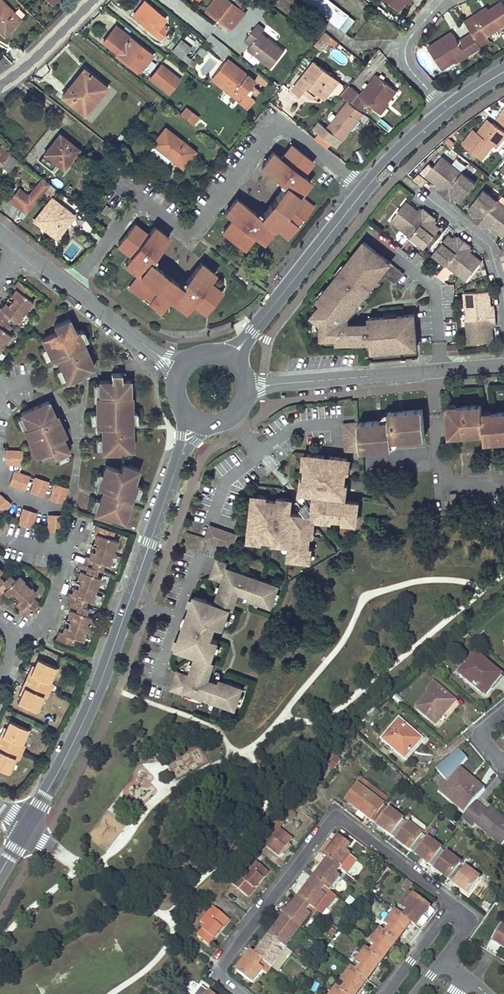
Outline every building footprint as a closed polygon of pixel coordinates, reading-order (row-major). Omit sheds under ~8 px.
[(2,0),(0,0),(0,31),(4,35),(21,19),(2,0)] [(208,7),(232,28),(241,17),(230,7),(233,1),(231,0),(214,0),(208,7)] [(330,0),(305,0),(339,27),(349,15),(330,0)] [(399,9),(406,1),(407,0),(388,0),(399,9)] [(165,18),(144,1),(133,14),(147,26),(146,27),(159,37),(167,27),(161,23),(165,18)] [(230,7),(241,17),(245,12),(233,1),(230,7)] [(464,20),(472,33),(478,42),(487,36),(503,26),(503,5),(502,2),(489,9),(476,18),(474,15),(464,20)] [(487,7),(474,15),(476,18),(489,9),(487,7)] [(262,61),(270,67),(283,50),(262,32),(265,28),(259,23),(245,40),(250,46),(248,49),(254,54),(249,60),(258,67),(262,61)] [(105,43),(140,70),(152,55),(115,25),(110,32),(112,34),(105,43)] [(324,31),(317,41),(322,45),(330,36),(324,31)] [(112,34),(110,32),(103,41),(105,43),(112,34)] [(453,32),(428,47),(440,65),(446,61),(449,65),(455,61),(465,54),(467,57),(474,52),(465,38),(459,42),(453,32)] [(478,42),(472,33),(465,38),(474,52),(481,48),(478,42)] [(490,42),(487,36),(478,42),(481,48),(490,42)] [(191,47),(180,39),(172,49),(182,58),(186,54),(191,47)] [(182,58),(192,67),(196,62),(186,54),(182,58)] [(465,54),(455,61),(457,63),(467,57),(465,54)] [(247,74),(227,58),(225,60),(245,76),(247,74)] [(238,100),(247,107),(260,90),(253,84),(255,81),(247,74),(245,76),(225,60),(213,75),(233,92),(234,90),(241,96),(238,100)] [(446,61),(440,65),(442,69),(449,65),(446,61)] [(181,78),(162,62),(149,77),(168,93),(181,78)] [(339,81),(315,62),(293,89),(301,96),(305,92),(307,89),(308,87),(311,89),(312,87),(316,90),(314,92),(317,94),(320,96),(324,99),(339,81)] [(83,68),(69,86),(73,89),(87,72),(83,68)] [(69,86),(61,95),(84,114),(106,87),(87,72),(73,89),(69,86)] [(393,86),(377,73),(360,94),(349,84),(339,95),(347,101),(352,104),(359,96),(367,102),(379,112),(387,101),(390,98),(386,95),(393,86)] [(233,92),(213,75),(211,78),(238,100),(241,96),(234,90),(233,92)] [(393,86),(386,95),(390,98),(397,89),(393,86)] [(316,96),(307,89),(305,92),(314,99),(316,96)] [(360,111),(367,102),(359,96),(352,104),(360,111)] [(347,101),(326,128),(341,140),(349,129),(347,127),(355,117),(357,119),(362,113),(360,111),(352,104),(347,101)] [(387,101),(379,112),(381,113),(389,103),(387,101)] [(193,125),(200,117),(186,106),(180,114),(193,125)] [(355,117),(347,127),(349,129),(357,119),(355,117)] [(487,121),(477,133),(480,136),(491,123),(487,121)] [(463,143),(482,157),(491,145),(495,148),(503,135),(503,133),(491,123),(480,136),(477,133),(473,130),(463,143)] [(170,158),(182,167),(195,151),(166,127),(153,144),(154,145),(170,158)] [(335,147),(341,140),(326,128),(321,135),(335,147)] [(60,133),(44,152),(63,168),(78,149),(60,133)] [(482,157),(463,143),(462,145),(480,160),(482,157)] [(170,158),(154,145),(150,149),(166,163),(170,158)] [(7,171),(17,159),(0,146),(0,165),(7,171)] [(232,219),(222,232),(243,250),(254,237),(262,243),(274,229),(286,239),(312,208),(298,197),(310,183),(302,177),(313,163),(291,146),(281,159),(272,152),(260,167),(284,186),(259,217),(236,198),(224,213),(232,219)] [(472,184),(439,157),(424,177),(434,185),(437,187),(434,190),(446,200),(449,196),(451,198),(457,204),(472,184)] [(19,187),(9,199),(26,213),(44,191),(49,184),(42,178),(28,195),(19,187)] [(50,196),(56,189),(50,184),(49,184),(44,191),(50,196)] [(466,211),(472,216),(475,218),(473,221),(483,230),(486,227),(489,229),(500,239),(503,234),(503,209),(481,192),(466,211)] [(37,222),(53,235),(59,233),(73,216),(54,201),(37,222)] [(404,202),(388,222),(422,249),(437,229),(431,224),(428,222),(432,218),(419,209),(416,212),(414,210),(404,202)] [(111,208),(107,205),(101,212),(106,215),(111,208)] [(148,232),(135,222),(117,244),(130,255),(123,264),(138,277),(128,288),(159,314),(169,302),(183,313),(190,304),(203,314),(222,292),(209,282),(215,274),(201,262),(182,286),(150,260),(169,236),(154,224),(148,232)] [(446,236),(430,256),(464,282),(480,263),(469,254),(466,252),(469,249),(457,240),(455,243),(452,241),(446,236)] [(405,271),(364,240),(318,298),(321,301),(311,314),(320,322),(321,337),(335,336),(336,343),(371,340),(372,350),(403,348),(402,344),(418,342),(416,314),(369,317),(370,323),(370,325),(347,326),(343,323),(345,319),(377,280),(380,282),(387,274),(397,281),(405,271)] [(11,335),(6,331),(11,325),(8,323),(14,316),(19,320),(34,301),(29,297),(34,290),(19,277),(14,284),(16,287),(11,292),(13,294),(7,301),(6,300),(1,305),(0,305),(0,349),(11,335)] [(466,293),(470,343),(495,341),(494,327),(494,324),(497,323),(497,309),(493,310),(492,306),(491,291),(466,293)] [(55,331),(41,337),(44,346),(49,356),(51,363),(60,359),(61,362),(57,363),(58,365),(62,376),(64,380),(78,374),(78,371),(90,366),(84,351),(80,353),(78,346),(82,345),(80,340),(76,331),(76,329),(73,330),(68,318),(52,324),(55,331)] [(80,329),(76,331),(80,340),(85,338),(82,329),(80,330),(80,329)] [(460,353),(460,344),(448,345),(449,354),(460,353)] [(39,349),(43,358),(49,356),(44,346),(40,347),(40,348),(39,349)] [(62,376),(58,365),(54,366),(54,367),(53,367),(57,378),(62,376)] [(112,381),(100,382),(100,396),(98,396),(98,411),(99,422),(99,431),(109,431),(109,434),(104,434),(104,435),(105,446),(105,450),(120,450),(120,448),(135,447),(135,431),(130,431),(129,425),(134,425),(134,421),(134,411),(133,396),(132,396),(131,380),(127,380),(126,374),(112,375),(112,381)] [(46,401),(20,416),(21,419),(27,429),(28,431),(25,433),(40,459),(44,456),(52,452),(54,455),(55,454),(57,458),(60,456),(70,451),(72,450),(64,435),(67,433),(60,421),(57,422),(51,425),(48,419),(54,415),(46,401)] [(448,407),(450,434),(458,434),(485,432),(485,441),(488,440),(503,439),(503,411),(483,413),(482,404),(448,407)] [(382,420),(359,422),(361,449),(392,447),(391,438),(400,438),(424,436),(423,409),(389,411),(389,420),(382,420)] [(51,425),(57,422),(54,415),(48,419),(51,425)] [(27,429),(21,419),(18,421),(19,422),(18,423),(22,431),(27,429)] [(358,450),(355,423),(341,423),(343,451),(358,450)] [(400,441),(400,438),(391,438),(392,447),(395,447),(400,441)] [(24,445),(9,445),(9,460),(23,461),(24,445)] [(70,451),(60,456),(62,461),(71,456),(71,455),(72,454),(70,451)] [(44,456),(47,462),(55,458),(54,455),(52,452),(44,456)] [(318,456),(302,455),(299,494),(313,495),(312,516),(312,517),(315,518),(354,520),(355,501),(338,499),(341,458),(324,457),(323,462),(318,461),(318,456)] [(123,469),(108,463),(105,472),(101,483),(98,493),(106,496),(106,498),(101,497),(101,498),(97,509),(96,511),(111,517),(113,513),(127,518),(132,502),(127,500),(129,495),(134,496),(136,492),(139,482),(140,481),(136,480),(140,467),(125,462),(123,469)] [(18,466),(13,480),(27,485),(32,472),(18,466)] [(100,471),(96,482),(101,483),(105,472),(101,470),(101,472),(100,471)] [(38,474),(33,487),(46,492),(51,479),(38,474)] [(57,481),(52,494),(65,499),(70,486),(57,481)] [(1,491),(0,494),(0,507),(6,510),(14,498),(1,491)] [(404,493),(392,494),(394,504),(405,503),(404,493)] [(93,507),(97,509),(101,498),(98,497),(97,498),(96,498),(93,507)] [(247,541),(289,545),(288,558),(307,560),(309,521),(310,520),(308,519),(288,517),(288,514),(278,503),(250,500),(249,518),(255,518),(254,524),(248,524),(247,541)] [(288,503),(278,503),(288,514),(288,503)] [(25,504),(20,517),(33,523),(38,510),(25,504)] [(50,527),(63,527),(63,511),(50,511),(50,527)] [(112,535),(116,526),(97,520),(94,528),(97,529),(95,536),(98,537),(95,546),(92,545),(89,552),(86,550),(83,559),(80,558),(77,565),(79,566),(77,573),(79,574),(75,584),(73,583),(71,590),(68,588),(66,596),(69,598),(66,607),(69,608),(66,615),(69,616),(66,624),(64,622),(61,629),(59,628),(55,637),(75,644),(77,636),(83,638),(91,615),(85,612),(88,604),(85,603),(88,595),(93,597),(101,574),(96,572),(99,565),(102,566),(105,558),(110,560),(119,537),(112,535)] [(203,543),(229,552),(234,537),(209,528),(203,543)] [(220,585),(213,605),(193,598),(187,616),(193,618),(191,622),(192,625),(204,628),(205,626),(202,619),(206,617),(209,622),(207,626),(220,629),(228,610),(232,611),(236,598),(234,592),(237,590),(239,596),(250,600),(249,603),(269,610),(277,588),(225,571),(226,567),(213,563),(207,581),(220,585)] [(5,593),(7,591),(12,596),(15,593),(21,599),(19,601),(23,606),(21,608),(28,615),(43,600),(36,594),(41,590),(24,573),(19,577),(14,571),(7,579),(1,573),(5,569),(0,564),(0,588),(5,593)] [(234,592),(236,598),(249,603),(250,600),(239,596),(237,590),(234,592)] [(193,618),(187,616),(180,632),(186,634),(188,630),(191,629),(202,633),(204,628),(192,625),(191,622),(193,618)] [(242,688),(222,681),(221,683),(211,680),(205,683),(204,681),(209,677),(209,676),(213,663),(210,662),(217,642),(203,638),(203,640),(198,642),(196,638),(201,636),(202,633),(191,629),(188,630),(186,634),(180,632),(174,650),(195,657),(188,677),(174,672),(168,690),(182,695),(183,692),(234,710),(242,688)] [(501,675),(476,654),(459,674),(481,693),(490,683),(493,685),(501,675)] [(50,680),(57,665),(39,657),(36,664),(32,672),(37,674),(30,688),(26,686),(23,693),(19,700),(37,709),(44,694),(47,695),(48,695),(55,682),(53,681),(50,680)] [(34,663),(20,692),(23,693),(26,686),(30,688),(37,674),(32,672),(36,664),(34,663)] [(57,665),(50,680),(53,681),(60,666),(57,665)] [(432,713),(439,719),(454,700),(434,682),(428,689),(430,691),(417,707),(428,717),(432,713)] [(44,694),(37,709),(40,710),(47,695),(44,694)] [(379,713),(373,706),(366,712),(371,719),(379,713)] [(4,734),(8,736),(2,749),(0,749),(0,766),(9,770),(15,756),(19,757),(20,759),(27,744),(25,743),(22,742),(29,728),(11,719),(9,725),(4,734)] [(399,719),(382,739),(404,759),(422,739),(399,719)] [(0,738),(0,749),(2,749),(8,736),(4,734),(9,725),(7,724),(0,738)] [(25,743),(32,729),(29,728),(22,742),(25,743)] [(319,775),(325,780),(334,770),(332,768),(345,753),(341,749),(319,775)] [(15,756),(9,770),(12,772),(19,757),(15,756)] [(470,779),(458,770),(440,790),(465,813),(476,800),(485,790),(471,778),(470,779)] [(361,778),(344,800),(348,804),(354,797),(351,795),(359,786),(383,806),(388,800),(361,778)] [(365,815),(371,821),(383,806),(359,786),(351,795),(354,797),(348,804),(359,812),(361,809),(366,813),(365,815)] [(501,845),(503,841),(503,818),(490,806),(487,810),(476,800),(465,813),(461,816),(473,827),(476,822),(501,845)] [(402,820),(383,806),(371,821),(377,826),(380,823),(386,828),(384,830),(390,835),(399,824),(402,820)] [(295,818),(291,823),(297,829),(302,824),(295,818)] [(406,829),(399,824),(390,835),(396,840),(399,838),(404,842),(403,844),(409,851),(419,838),(421,834),(409,825),(406,829)] [(292,841),(276,827),(263,843),(279,857),(292,841)] [(340,869),(346,873),(356,860),(346,851),(349,847),(338,837),(334,842),(331,840),(321,852),(325,855),(323,856),(328,860),(340,869)] [(425,843),(419,838),(409,851),(415,855),(418,852),(424,858),(422,860),(428,865),(438,853),(441,849),(428,839),(425,843)] [(444,858),(438,853),(428,865),(435,869),(437,867),(443,872),(441,874),(448,879),(457,868),(460,863),(447,853),(444,858)] [(319,872),(313,879),(329,891),(340,878),(335,874),(340,869),(328,860),(323,866),(326,868),(321,874),(319,872)] [(244,867),(232,882),(248,896),(269,871),(257,862),(249,872),(244,867)] [(462,872),(457,868),(448,879),(454,884),(456,882),(462,886),(460,889),(466,894),(479,878),(466,867),(462,872)] [(304,892),(299,898),(314,910),(329,891),(313,879),(308,885),(311,888),(306,893),(304,892)] [(407,879),(401,888),(407,891),(412,883),(407,879)] [(400,905),(395,911),(411,923),(415,926),(420,921),(423,924),(434,911),(413,895),(404,908),(400,905)] [(289,911),(284,917),(300,930),(311,916),(311,917),(316,911),(314,910),(299,898),(294,904),(296,907),(291,912),(289,911)] [(346,922),(349,908),(337,905),(334,920),(346,922)] [(228,921),(212,906),(200,921),(206,926),(198,936),(209,945),(228,921)] [(389,927),(384,932),(397,942),(401,937),(398,935),(403,929),(405,931),(411,923),(395,911),(385,924),(389,927)] [(275,929),(270,936),(282,945),(286,948),(300,930),(284,917),(279,923),(282,926),(277,931),(275,929)] [(503,922),(492,942),(500,947),(501,944),(503,946),(503,922)] [(375,947),(370,952),(382,961),(387,955),(385,953),(389,947),(391,949),(397,942),(384,932),(381,930),(370,943),(375,947)] [(260,949),(255,956),(262,961),(271,968),(282,954),(277,951),(282,945),(270,936),(265,942),(267,945),(262,951),(260,949)] [(360,966),(355,972),(367,980),(371,975),(369,974),(374,967),(376,968),(382,961),(370,952),(366,949),(355,962),(360,966)] [(241,965),(236,971),(252,983),(262,970),(267,973),(271,968),(262,961),(255,956),(251,952),(245,960),(248,961),(244,966),(241,965)] [(341,990),(345,993),(357,993),(358,993),(355,992),(361,985),(362,986),(367,980),(355,972),(351,968),(341,981),(346,985),(341,990)]
